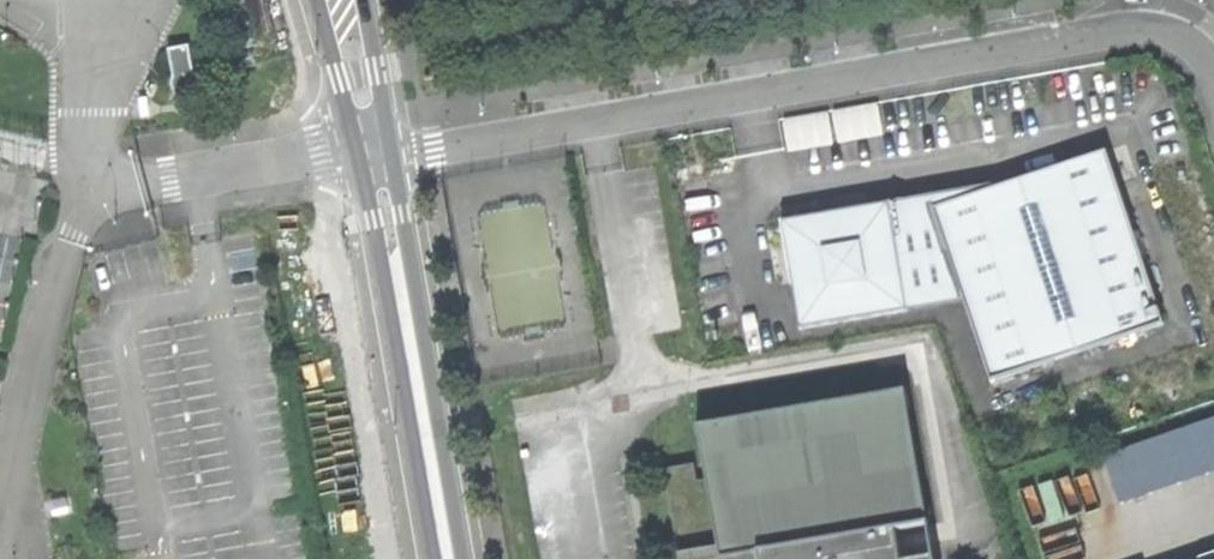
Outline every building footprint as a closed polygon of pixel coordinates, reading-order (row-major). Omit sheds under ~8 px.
[(172,49),(176,73),(176,80),(176,88),(179,92),(183,95),(188,96),(195,95),(200,90),(203,82),(199,72),(193,44),(172,49)] [(877,104),(833,112),(839,144),(883,137),(882,132),(877,104)] [(827,113),(783,121),(789,154),(833,146),(827,113)] [(1107,151),(998,187),(934,210),(964,300),(992,380),(1164,322),(1107,151)] [(934,210),(998,187),(996,183),(930,194),(823,213),(810,218),(798,226),(791,237),(788,250),(795,283),(802,329),(964,300),(934,210)] [(901,548),(897,530),(929,522),(906,388),(882,392),(698,425),(701,444),(703,443),(709,478),(699,479),(696,463),(666,468),(680,558),(902,558),(901,548)] [(1104,456),(1121,505),(1213,473),(1213,419),(1104,456)]
